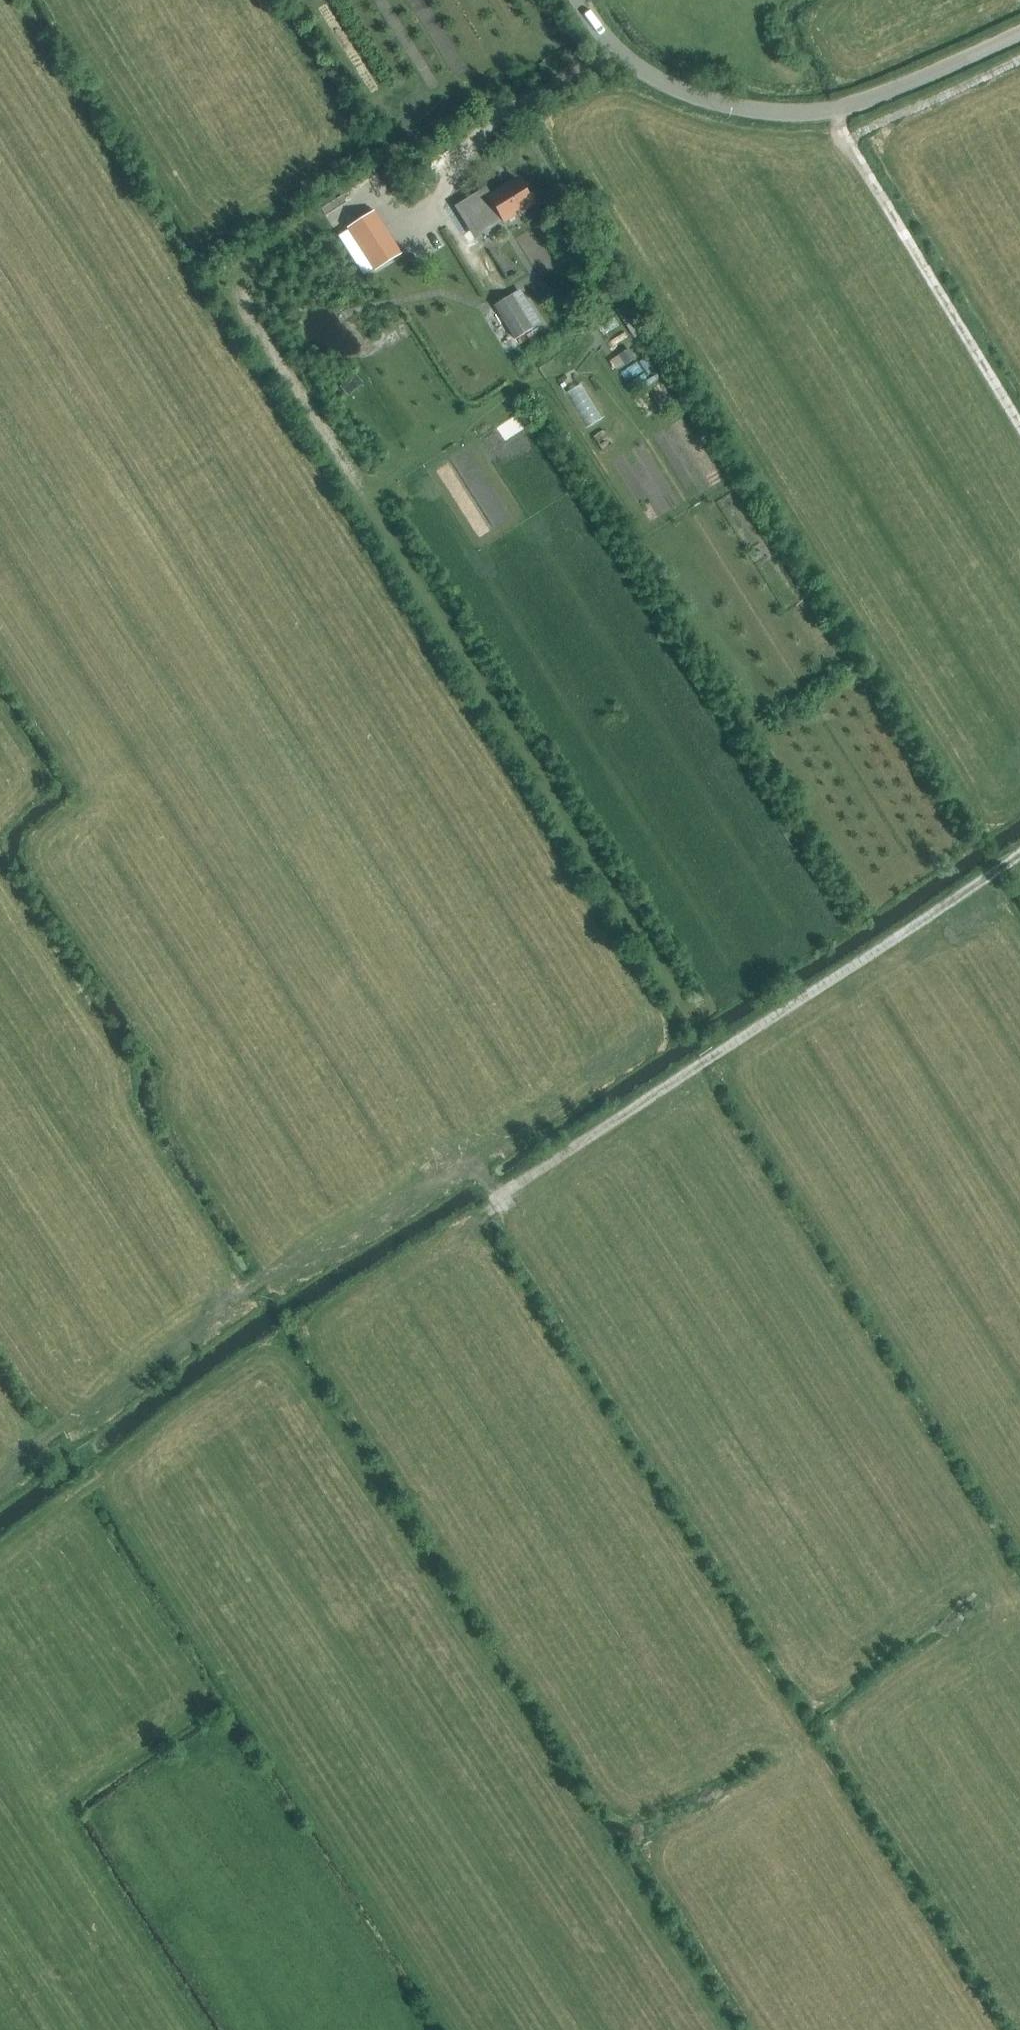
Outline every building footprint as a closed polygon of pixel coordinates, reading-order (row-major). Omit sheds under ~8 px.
[(485,188),(455,207),(467,227),(495,209),(503,222),(532,203),(517,180),(491,197),(485,188)] [(373,214),(339,235),(365,275),(399,254),(373,214)] [(511,295),(494,306),(515,340),(532,329),(511,295)] [(616,311),(634,338),(644,332),(626,305),(616,311)]
